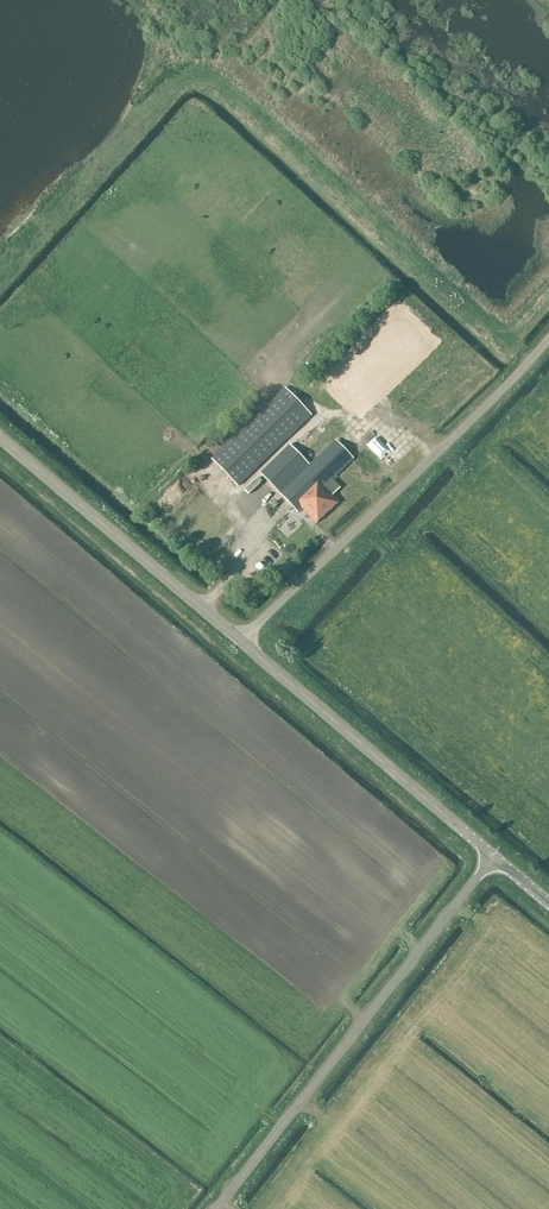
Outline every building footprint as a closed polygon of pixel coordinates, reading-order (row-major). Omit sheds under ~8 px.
[(239,487),(310,414),(283,388),(212,461),(239,487)] [(309,427),(294,442),(304,452),(319,436),(309,427)] [(368,439),(375,447),(371,450),(390,470),(413,449),(398,433),(389,441),(378,430),(368,439)] [(333,480),(354,458),(336,441),(311,466),(290,446),(261,476),(299,513),(304,509),(318,523),(339,501),(333,495),(340,487),(333,480)] [(280,525),(287,532),(292,528),(285,521),(280,525)]
